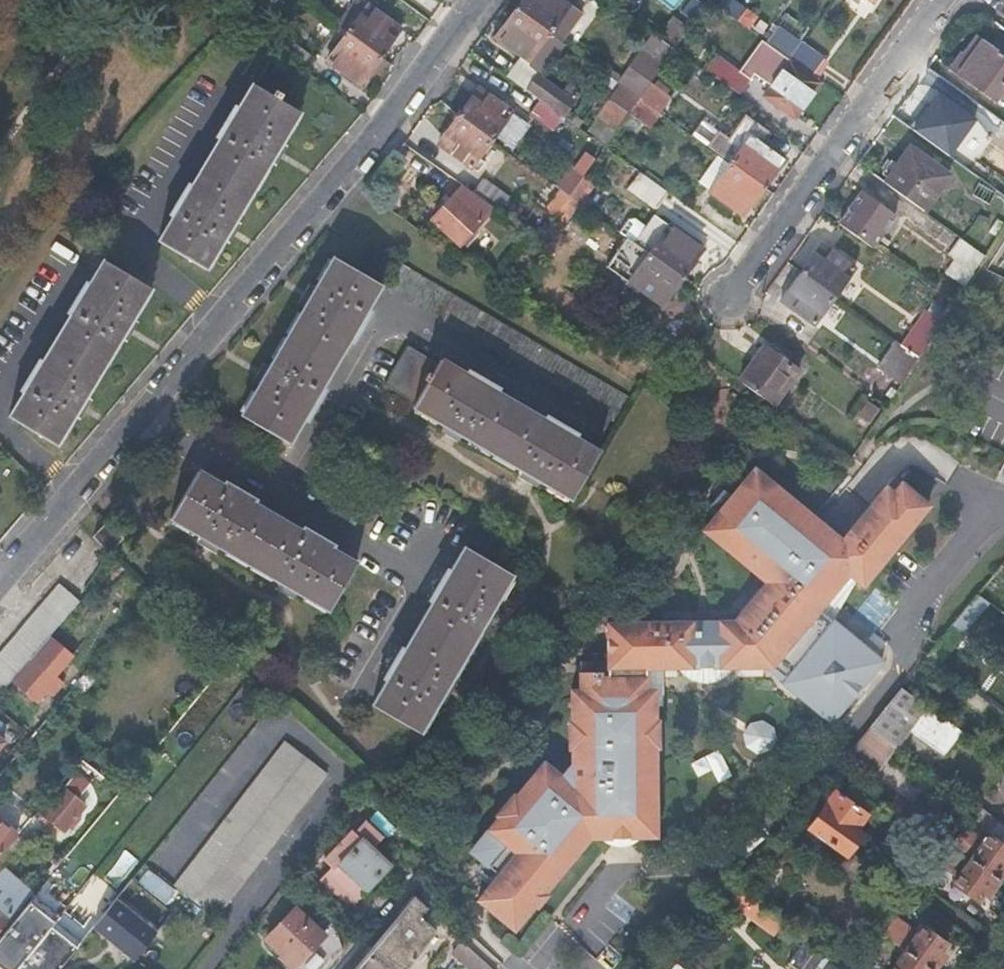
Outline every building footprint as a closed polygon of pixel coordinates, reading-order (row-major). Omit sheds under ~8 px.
[(337,24),(347,31),(380,55),(400,28),(361,0),(355,0),(337,24)] [(518,7),(550,31),(562,39),(582,11),(566,0),(523,0),(518,7)] [(716,4),(745,30),(756,18),(737,0),(720,0),(716,4)] [(550,31),(518,7),(497,36),(530,59),(550,31)] [(674,14),(659,35),(676,47),(690,27),(674,14)] [(779,24),(768,40),(791,57),(802,41),(779,24)] [(359,83),(380,55),(347,31),(327,59),(359,83)] [(1003,89),(1003,53),(980,35),(966,54),(963,52),(953,66),(998,97),(1003,89)] [(791,57),(812,72),(823,56),(802,41),(791,57)] [(644,50),(620,81),(641,96),(652,81),(664,64),(644,50)] [(174,213),(158,240),(207,269),(301,110),(286,101),(301,76),(271,59),(256,84),(253,82),(238,107),(234,105),(216,134),(220,137),(191,185),(187,183),(170,211),(174,213)] [(790,59),(786,65),(817,87),(821,81),(790,59)] [(725,60),(715,74),(740,92),(750,78),(725,60)] [(786,65),(769,89),(799,112),(817,87),(786,65)] [(539,72),(527,87),(540,97),(566,116),(578,99),(576,98),(582,90),(570,81),(564,89),(539,72)] [(595,115),(616,130),(630,111),(633,107),(641,96),(620,81),(595,115)] [(652,81),(641,96),(661,110),(672,96),(652,81)] [(478,87),(459,113),(492,137),(511,111),(478,87)] [(799,112),(769,89),(765,95),(795,117),(799,112)] [(937,91),(911,126),(951,155),(977,120),(937,91)] [(537,103),(529,114),(551,129),(558,118),(537,103)] [(633,107),(630,111),(622,122),(637,133),(645,122),(650,126),(657,117),(643,107),(640,112),(633,107)] [(492,137),(459,113),(439,141),(472,165),(492,137)] [(719,130),(708,145),(720,153),(732,161),(751,134),(761,141),(769,131),(747,115),(730,138),(719,130)] [(416,125),(407,145),(468,174),(471,169),(430,149),(437,135),(416,125)] [(784,157),(761,141),(751,134),(732,161),(764,185),(784,157)] [(887,181),(926,209),(950,174),(911,146),(887,181)] [(732,161),(720,153),(700,181),(712,189),(732,161)] [(732,161),(712,189),(744,213),(764,185),(732,161)] [(566,191),(570,194),(584,174),(576,167),(566,180),(571,184),(566,191)] [(670,191),(642,171),(630,187),(658,207),(670,191)] [(570,194),(574,197),(579,190),(584,193),(593,180),(584,174),(570,194)] [(494,206),(499,209),(509,196),(484,178),(474,192),(494,206)] [(566,180),(561,187),(566,191),(571,184),(566,180)] [(561,187),(553,182),(538,202),(546,208),(555,195),(560,198),(566,191),(561,187)] [(474,192),(464,184),(434,218),(461,243),(494,206),(474,192)] [(864,189),(840,222),(874,246),(897,213),(864,189)] [(546,208),(555,215),(570,194),(566,191),(560,198),(555,195),(546,208)] [(570,194),(555,215),(564,221),(573,207),(569,204),(574,197),(570,194)] [(709,201),(701,213),(721,228),(729,215),(709,201)] [(656,214),(636,242),(650,252),(670,224),(656,214)] [(650,252),(683,276),(703,247),(670,224),(650,252)] [(957,258),(976,271),(988,253),(963,235),(951,253),(957,258)] [(663,304),(683,276),(650,252),(636,242),(628,236),(613,256),(635,273),(629,280),(663,304)] [(802,270),(835,294),(856,267),(823,243),(802,270)] [(366,309),(380,284),(332,257),(242,415),(289,442),(304,416),(306,418),(323,389),(321,387),(349,338),(351,340),(368,311),(366,309)] [(24,389),(8,416),(57,444),(151,286),(104,258),(89,282),(86,280),(67,310),(71,312),(41,361),(38,359),(21,388),(24,389)] [(395,258),(380,284),(619,420),(633,397),(395,258)] [(949,271),(968,284),(976,271),(957,258),(949,271)] [(815,322),(835,294),(802,270),(782,298),(815,322)] [(906,344),(923,356),(946,320),(929,309),(906,344)] [(882,367),(906,383),(923,356),(906,344),(899,340),(882,367)] [(740,379),(770,400),(775,403),(799,368),(765,344),(740,379)] [(407,346),(386,382),(417,399),(414,406),(574,497),(602,450),(576,435),(577,431),(547,414),(545,417),(496,389),(498,386),(469,370),(467,373),(440,358),(438,363),(407,346)] [(657,704),(665,704),(664,666),(684,666),(694,674),(703,676),(713,676),(722,674),(730,667),(731,665),(767,665),(785,680),(784,681),(821,711),(832,697),(844,709),(873,673),(861,662),(872,649),(836,619),(835,620),(827,614),(857,577),(865,584),(931,504),(903,481),(895,491),(888,485),(843,539),(756,467),(733,495),(741,501),(736,507),(728,501),(706,528),(769,580),(736,620),(609,621),(610,666),(619,666),(619,679),(611,679),(611,675),(602,675),(602,670),(582,670),(582,689),(573,689),(573,721),(582,721),(583,746),(574,746),(574,762),(563,775),(552,766),(544,776),(537,771),(516,795),(523,801),(508,820),(501,814),(480,839),(487,845),(479,855),(505,877),(501,881),(503,883),(500,887),(493,881),(479,898),(516,928),(538,901),(531,896),(538,887),(545,892),(565,868),(559,862),(584,831),(584,827),(599,827),(600,836),(614,836),(614,839),(632,839),(632,835),(645,835),(645,827),(659,827),(658,798),(648,798),(648,777),(658,777),(658,745),(649,745),(649,720),(658,720),(657,704)] [(198,470),(170,518),(330,608),(357,561),(330,545),(333,541),(304,525),(301,529),(252,501),(254,497),(225,480),(223,484),(198,470)] [(105,523),(93,535),(109,551),(121,538),(105,523)] [(389,677),(374,702),(420,731),(514,572),(467,545),(452,571),(448,569),(431,597),(435,600),(406,649),(402,647),(384,675),(389,677)] [(1003,563),(987,584),(980,593),(988,598),(1003,579),(1003,563)] [(80,600),(76,597),(59,582),(0,653),(0,687),(4,690),(34,655),(52,634),(80,600)] [(980,593),(966,611),(978,621),(992,602),(988,598),(980,593)] [(938,660),(963,630),(955,624),(930,655),(938,660)] [(73,654),(52,634),(34,655),(36,657),(16,681),(38,700),(48,688),(54,694),(64,682),(55,674),(73,654)] [(912,692),(938,660),(930,655),(904,686),(912,692)] [(95,678),(87,671),(74,686),(83,694),(95,678)] [(962,728),(912,692),(904,686),(873,724),(900,744),(911,728),(946,753),(962,728)] [(821,711),(833,722),(844,709),(832,697),(821,711)] [(873,724),(847,755),(875,774),(900,744),(873,724)] [(287,740),(175,885),(216,916),(327,770),(287,740)] [(545,760),(537,771),(544,776),(552,766),(545,760)] [(108,807),(122,790),(113,782),(103,794),(98,790),(94,795),(108,807)] [(65,787),(45,812),(66,830),(70,825),(74,829),(83,818),(79,814),(86,805),(65,787)] [(837,790),(811,826),(849,853),(864,832),(858,828),(868,813),(837,790)] [(20,833),(0,817),(0,857),(20,833)] [(1003,820),(993,835),(1003,842),(1003,820)] [(1002,878),(1003,875),(1003,842),(993,835),(991,833),(986,840),(966,825),(953,842),(974,857),(1002,878)] [(645,827),(645,835),(659,835),(659,827),(645,827)] [(347,867),(333,882),(351,898),(364,884),(368,887),(391,863),(365,837),(341,862),(347,867)] [(480,839),(472,850),(479,855),(487,845),(480,839)] [(961,875),(974,857),(953,842),(940,860),(961,875)] [(102,878),(117,889),(140,860),(125,848),(102,878)] [(990,894),(1002,878),(974,857),(961,875),(955,882),(980,900),(986,892),(990,894)] [(13,912),(31,890),(4,868),(0,873),(0,928),(13,912)] [(116,898),(167,939),(183,919),(133,877),(116,898)] [(740,886),(730,898),(747,910),(755,898),(740,886)] [(538,901),(545,892),(538,887),(531,896),(538,901)] [(415,895),(372,948),(397,968),(411,968),(424,952),(431,944),(440,931),(431,924),(434,920),(438,923),(441,918),(415,895)] [(755,898),(747,910),(776,932),(785,919),(755,898)] [(76,947),(52,927),(56,921),(31,901),(19,916),(0,939),(0,966),(4,968),(59,968),(76,947)] [(268,936),(297,964),(306,968),(320,968),(333,955),(345,945),(337,922),(334,920),(321,928),(297,905),(268,936)] [(19,916),(13,912),(0,928),(0,939),(19,916)] [(907,949),(935,968),(947,952),(944,950),(949,942),(925,924),(907,949)] [(810,938),(792,963),(800,968),(814,968),(827,951),(810,938)] [(464,940),(453,952),(471,968),(496,968),(464,940)] [(436,948),(431,944),(424,952),(429,956),(436,948)] [(59,968),(77,968),(89,955),(77,946),(76,947),(59,968)] [(372,948),(354,968),(397,968),(372,948)] [(935,968),(907,949),(892,968),(935,968)]
